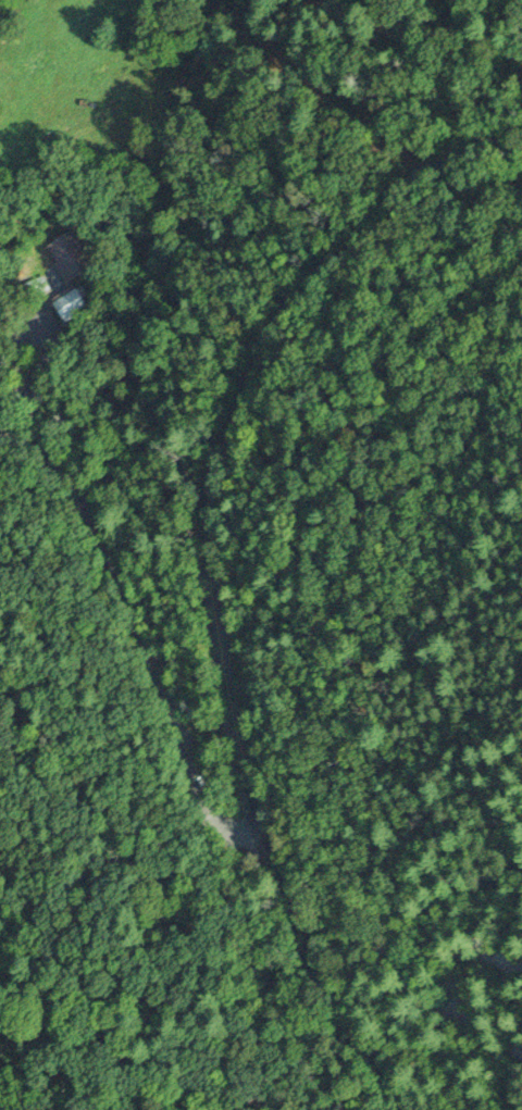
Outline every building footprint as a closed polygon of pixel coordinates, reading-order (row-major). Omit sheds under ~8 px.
[(22,300),(50,290),(45,276),(17,286),(22,300)] [(52,303),(65,324),(90,309),(77,288),(52,303)]
